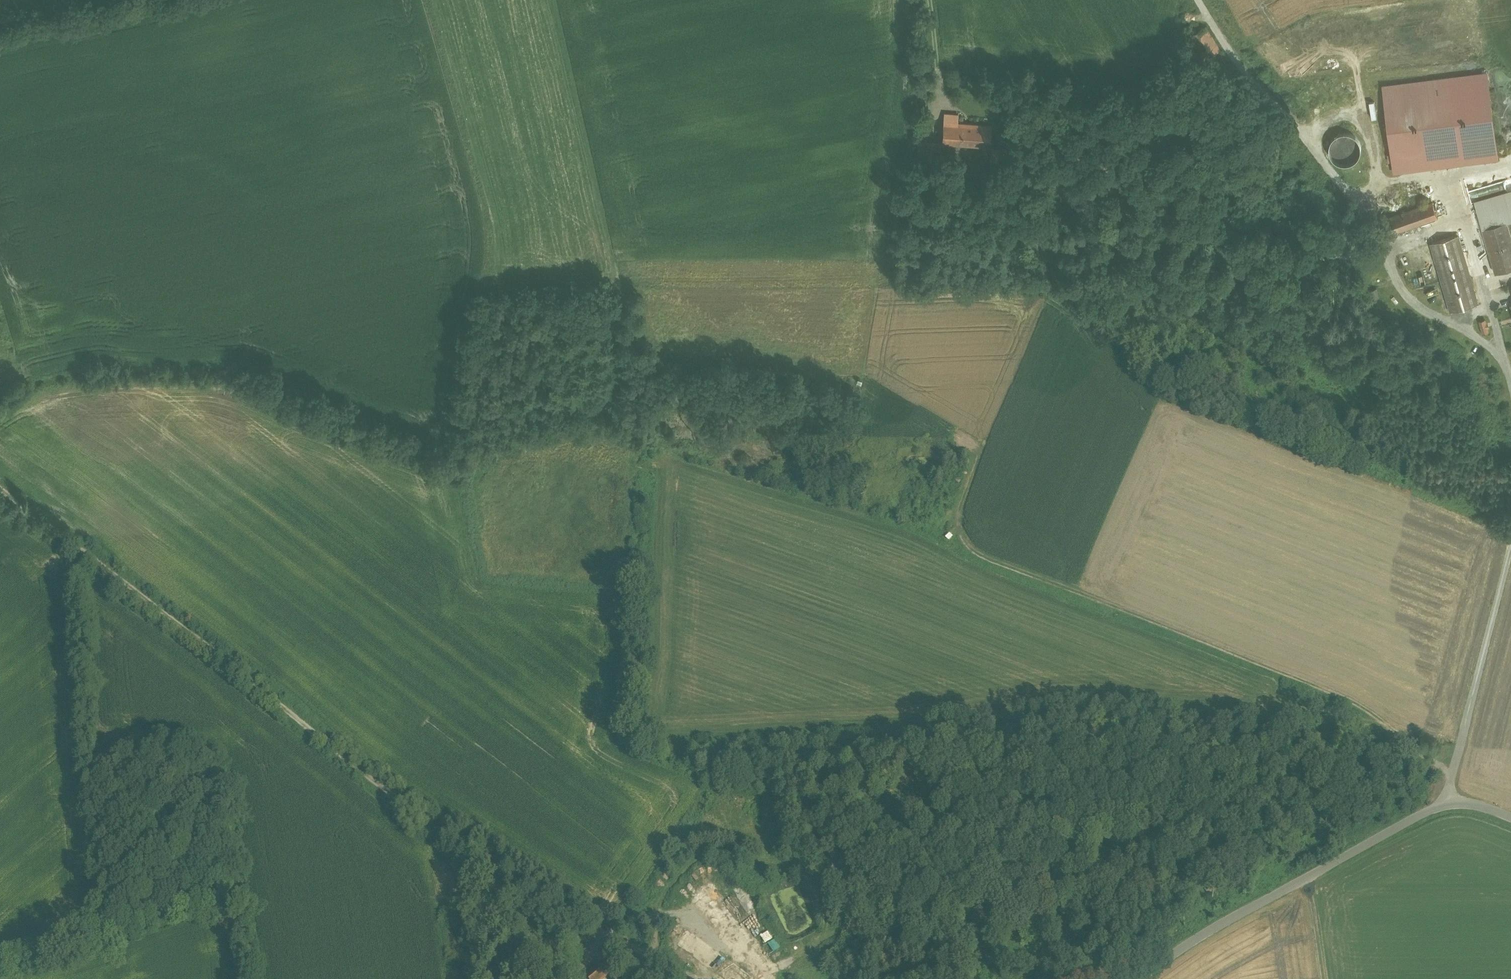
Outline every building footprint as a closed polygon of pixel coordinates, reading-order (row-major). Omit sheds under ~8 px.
[(1196,33),(1209,53),(1218,47),(1205,27),(1196,33)] [(1486,73),(1385,86),(1395,171),(1496,159),(1486,73)] [(991,125),(945,121),(943,142),(989,145),(991,125)] [(1330,146),(1329,149),(1329,152),(1330,155),(1331,157),(1333,160),(1335,162),(1338,163),(1340,165),(1343,165),(1346,165),(1349,165),(1352,164),(1354,163),(1357,161),(1358,158),(1360,156),(1361,153),(1361,150),(1361,147),(1360,144),(1359,142),(1357,139),(1355,137),(1353,136),(1350,134),(1347,134),(1344,134),(1342,134),(1339,135),(1336,136),(1334,138),(1332,141),(1331,143),(1330,146)] [(1006,148),(993,147),(992,160),(1005,161),(1006,148)] [(1433,202),(1381,220),(1386,235),(1438,217),(1433,202)] [(1483,228),(1496,272),(1510,268),(1510,234),(1507,221),(1483,228)] [(1459,236),(1432,243),(1451,311),(1478,303),(1459,236)] [(1485,318),(1477,321),(1481,333),(1490,330),(1485,318)] [(765,933),(758,938),(762,945),(770,940),(765,933)] [(765,946),(770,954),(777,950),(772,941),(765,946)]
